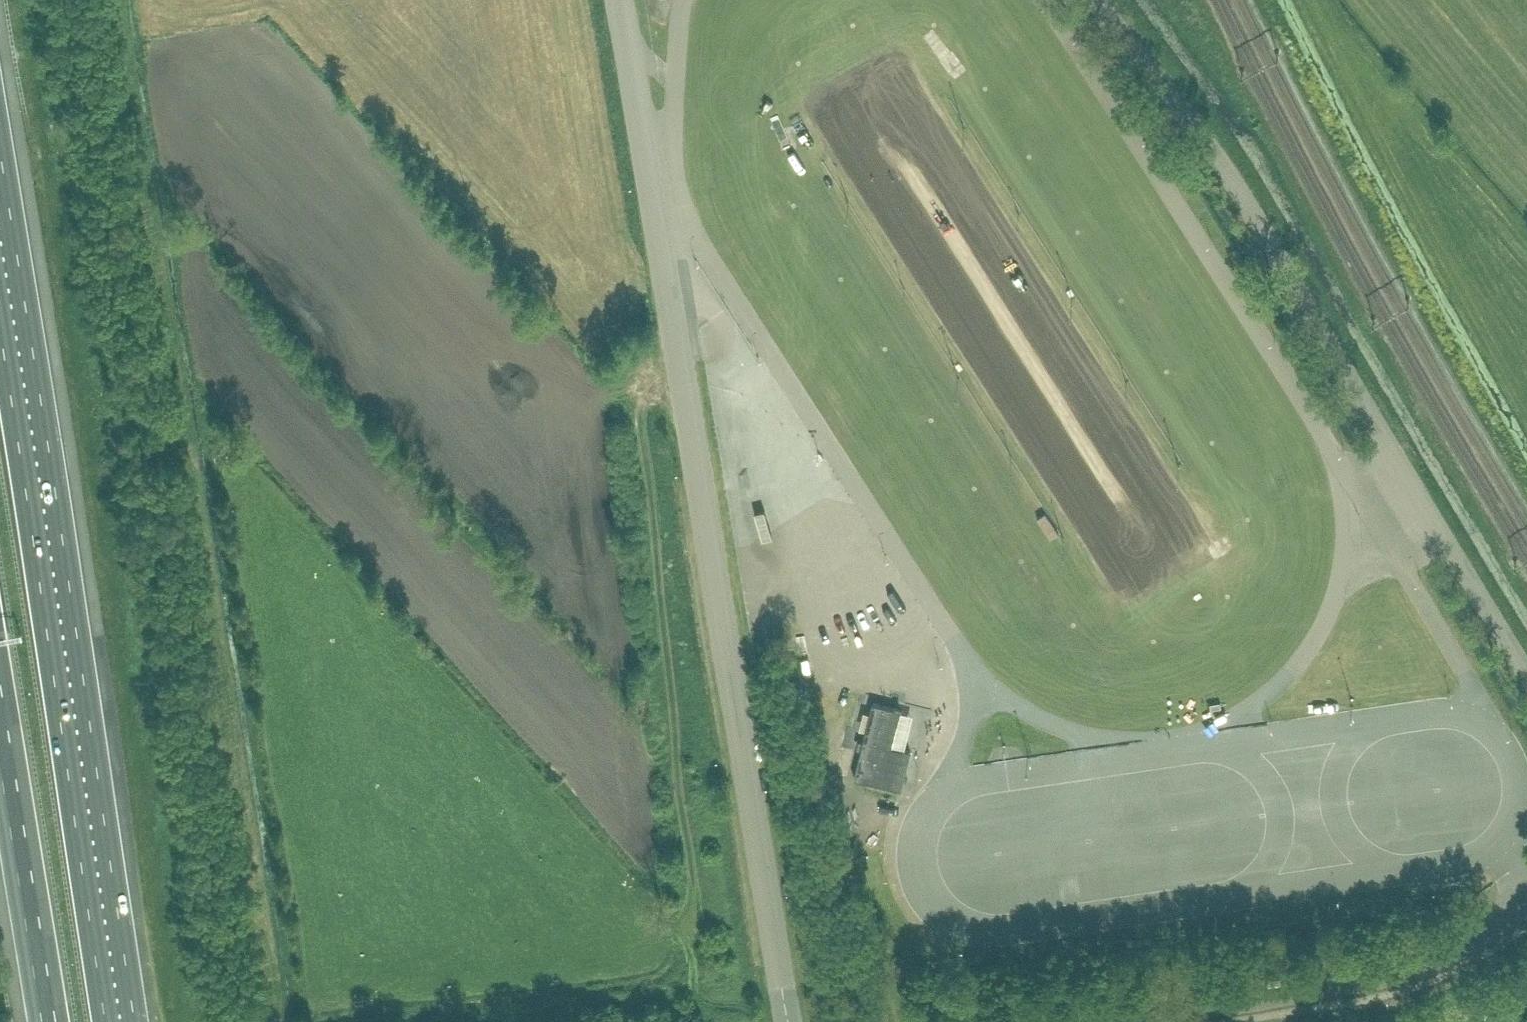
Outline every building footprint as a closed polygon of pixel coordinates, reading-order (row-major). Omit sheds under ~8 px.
[(892,745),(901,708),(872,701),(854,776),(901,788),(911,749),(892,745)]
